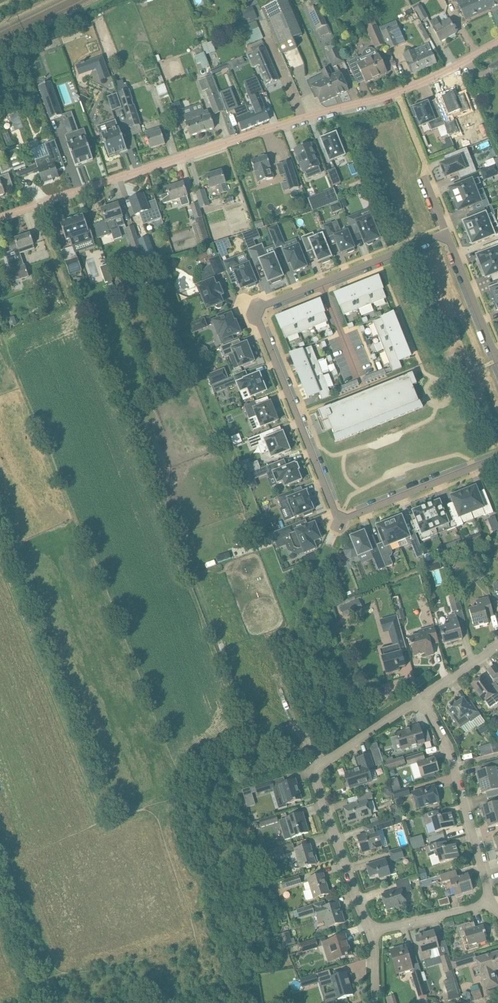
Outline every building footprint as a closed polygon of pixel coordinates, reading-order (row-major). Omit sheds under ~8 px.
[(262,10),(281,55),(297,48),(293,40),(301,36),(286,0),(284,0),(262,10)] [(461,11),(465,20),(489,9),(485,0),(456,0),(461,11)] [(489,9),(497,5),(497,0),(485,0),(489,9)] [(421,6),(416,10),(422,21),(427,18),(421,6)] [(253,8),(246,10),(247,12),(250,20),(251,22),(257,19),(253,8)] [(318,8),(310,12),(317,29),(326,26),(318,8)] [(436,19),(430,22),(434,29),(436,34),(441,43),(456,34),(452,25),(449,21),(440,26),(436,19)] [(257,21),(246,26),(253,43),(265,38),(257,21)] [(392,22),(380,28),(382,33),(389,50),(398,46),(394,37),(401,34),(398,26),(395,21),(392,22)] [(377,27),(368,31),(373,43),(376,49),(385,45),(382,38),(377,27)] [(207,43),(202,45),(205,53),(210,51),(207,43)] [(253,53),(247,55),(253,68),(259,66),(263,76),(267,85),(279,80),(275,71),(263,43),(251,48),(253,53)] [(329,53),(327,54),(333,67),(344,62),(337,49),(335,44),(327,47),(329,53)] [(413,52),(403,56),(408,65),(412,74),(436,64),(432,55),(431,52),(428,45),(413,52)] [(201,47),(194,50),(197,56),(194,57),(197,64),(201,63),(203,69),(209,66),(204,53),(201,47)] [(348,62),(347,62),(349,67),(353,75),(361,72),(366,83),(374,79),(373,77),(386,71),(379,55),(378,55),(376,52),(374,49),(371,48),(368,49),(365,50),(363,53),(363,56),(359,58),(358,57),(348,62)] [(103,56),(89,61),(93,71),(97,70),(101,81),(110,78),(103,56)] [(228,63),(227,63),(229,68),(230,71),(236,68),(233,61),(228,63)] [(489,67),(494,77),(497,75),(497,62),(489,67)] [(329,69),(322,72),(334,98),(348,91),(340,73),(331,77),(329,73),(330,72),(329,69)] [(208,78),(198,81),(202,92),(205,91),(208,98),(215,115),(224,111),(224,110),(226,110),(220,94),(213,76),(211,77),(208,78)] [(256,77),(244,83),(247,94),(249,99),(252,105),(254,112),(250,114),(249,114),(254,126),(269,120),(260,96),(264,94),(256,77)] [(123,80),(115,83),(119,94),(130,128),(139,125),(140,125),(129,91),(127,85),(125,85),(123,80)] [(313,85),(312,86),(314,89),(315,92),(313,93),(315,99),(318,98),(320,104),(334,98),(325,80),(313,85)] [(51,82),(39,86),(51,120),(62,116),(51,82)] [(164,84),(156,87),(160,98),(164,97),(169,95),(164,84)] [(231,90),(220,94),(226,110),(228,114),(235,112),(238,119),(237,119),(238,122),(242,131),(254,126),(249,114),(247,107),(246,105),(238,108),(231,90)] [(443,103),(437,106),(450,138),(459,134),(452,116),(459,113),(461,116),(470,112),(463,95),(455,98),(453,93),(441,98),(443,103)] [(117,94),(108,97),(113,111),(121,108),(117,94)] [(179,102),(172,104),(177,117),(183,114),(182,110),(179,102)] [(421,104),(411,108),(415,116),(416,116),(421,126),(428,123),(431,131),(445,126),(438,109),(431,112),(428,103),(422,105),(421,104)] [(204,112),(185,119),(187,127),(190,136),(214,129),(211,119),(210,116),(208,111),(204,112)] [(15,129),(23,126),(19,112),(10,114),(15,129)] [(116,120),(97,127),(100,135),(101,135),(109,157),(127,150),(119,128),(118,128),(116,120)] [(160,128),(145,132),(146,136),(147,140),(150,149),(165,144),(162,135),(161,131),(161,132),(160,128)] [(84,129),(65,136),(68,143),(67,144),(75,166),(93,160),(86,138),(87,137),(84,129)] [(322,139),(321,140),(330,162),(345,156),(342,149),(344,148),(341,140),(339,141),(336,134),(331,136),(330,134),(321,137),(322,139)] [(449,137),(444,139),(446,146),(452,143),(449,137)] [(45,144),(31,149),(35,161),(37,165),(39,169),(40,173),(43,182),(44,182),(44,184),(53,181),(52,179),(58,177),(56,171),(65,168),(55,141),(45,144)] [(297,149),(295,150),(298,157),(304,173),(312,170),(314,176),(321,173),(318,167),(319,167),(310,144),(297,149)] [(18,146),(7,150),(14,171),(26,166),(18,146)] [(446,163),(440,165),(445,178),(466,170),(463,164),(472,161),(466,148),(444,157),(446,163)] [(131,158),(134,167),(141,165),(138,155),(131,158)] [(259,160),(252,162),(255,173),(255,172),(258,180),(265,178),(266,181),(274,178),(271,168),(267,157),(266,157),(264,155),(259,157),(259,159),(259,160)] [(493,159),(485,162),(488,169),(496,166),(493,159)] [(290,161),(277,165),(281,176),(285,175),(290,191),(299,188),(290,161)] [(481,171),(484,180),(497,174),(497,172),(496,166),(488,169),(481,171)] [(335,169),(328,172),(333,186),(341,183),(335,169)] [(222,171),(206,176),(210,189),(217,187),(219,194),(228,191),(225,184),(226,184),(222,171)] [(4,195),(2,188),(12,185),(8,172),(0,175),(0,196),(4,195)] [(450,190),(449,193),(451,198),(453,199),(454,200),(476,191),(474,187),(481,184),(479,178),(472,181),(472,180),(449,189),(450,190)] [(169,194),(161,196),(163,204),(180,199),(182,207),(190,204),(187,197),(183,183),(167,188),(169,194)] [(309,199),(308,199),(313,211),(315,210),(316,210),(324,207),(339,201),(339,200),(334,189),(334,191),(333,191),(332,192),(328,193),(309,200),(309,199)] [(454,202),(453,204),(456,210),(458,211),(471,206),(481,202),(478,196),(485,194),(483,189),(476,192),(476,191),(454,200),(454,202)] [(204,190),(197,193),(201,208),(209,206),(204,190)] [(143,195),(130,200),(136,215),(140,214),(144,225),(153,222),(162,219),(155,200),(147,204),(143,195)] [(233,196),(225,198),(227,203),(226,203),(227,206),(235,203),(234,201),(235,201),(233,196)] [(340,203),(330,206),(333,213),(343,210),(340,203)] [(106,222),(94,226),(98,239),(110,235),(109,231),(109,230),(111,230),(114,240),(122,237),(119,227),(125,225),(122,218),(118,204),(102,210),(106,222)] [(198,204),(191,206),(195,219),(197,219),(204,243),(210,242),(202,217),(198,204)] [(463,224),(462,226),(465,232),(467,233),(467,234),(490,225),(496,222),(494,215),(495,215),(491,205),(490,206),(474,212),(474,213),(476,218),(468,221),(463,223),(463,224)] [(360,213),(348,218),(355,236),(361,233),(365,244),(367,244),(369,245),(373,244),(373,241),(379,239),(370,216),(363,219),(360,213)] [(75,219),(61,223),(66,241),(70,239),(72,247),(93,240),(90,228),(88,229),(83,216),(82,216),(80,215),(76,216),(75,219)] [(333,223),(324,227),(329,238),(334,236),(342,254),(347,252),(348,253),(355,251),(354,249),(355,249),(354,247),(356,246),(352,238),(351,239),(348,232),(342,234),(337,222),(334,224),(333,223)] [(467,237),(469,243),(472,244),(472,245),(494,236),(492,229),(497,227),(497,225),(496,223),(496,222),(490,225),(467,234),(468,234),(468,235),(467,237)] [(278,226),(269,230),(276,248),(285,245),(278,226)] [(134,227),(126,229),(131,243),(134,254),(142,251),(139,241),(134,227)] [(250,232),(243,235),(249,251),(257,248),(254,242),(251,233),(250,232)] [(9,253),(5,254),(10,269),(24,265),(20,254),(35,249),(33,245),(34,245),(34,244),(30,234),(15,240),(16,242),(9,244),(12,252),(9,253)] [(309,236),(302,239),(307,252),(313,250),(318,263),(322,262),(323,264),(330,261),(330,259),(331,258),(323,236),(310,241),(309,236)] [(149,237),(139,241),(142,251),(146,261),(156,257),(149,237)] [(222,241),(215,243),(220,254),(226,252),(222,241)] [(476,260),(478,266),(478,268),(497,260),(497,241),(489,245),(491,250),(476,256),(478,259),(476,260)] [(257,248),(249,251),(256,268),(262,265),(269,283),(271,282),(272,284),(281,280),(280,278),(283,277),(274,255),(267,258),(262,246),(257,248)] [(299,247),(284,252),(289,265),(291,264),(295,272),(307,267),(299,247)] [(206,291),(201,293),(208,309),(215,306),(216,308),(218,308),(219,309),(221,308),(223,306),(223,303),(220,296),(222,295),(219,286),(216,287),(214,281),(213,281),(212,279),(213,275),(215,274),(216,275),(225,272),(219,257),(210,261),(212,265),(208,268),(205,271),(203,275),(202,280),(203,284),(206,291)] [(77,259),(65,263),(70,276),(82,271),(78,259),(77,259)] [(173,259),(168,268),(174,271),(179,262),(173,259)] [(231,260),(224,263),(229,274),(235,272),(242,289),(248,287),(249,289),(256,286),(255,284),(257,283),(253,275),(254,275),(251,268),(250,268),(247,261),(239,264),(238,260),(232,263),(231,260)] [(478,268),(479,270),(480,270),(482,276),(484,276),(485,278),(497,273),(497,260),(478,268)] [(25,265),(5,271),(10,285),(29,279),(25,265)] [(114,281),(108,265),(101,268),(105,281),(106,284),(108,283),(109,285),(113,284),(112,281),(114,281)] [(379,279),(364,284),(372,304),(387,299),(379,279)] [(364,284),(351,290),(359,310),(372,304),(364,284)] [(489,292),(492,299),(493,299),(494,301),(497,299),(497,286),(490,289),(491,291),(489,292)] [(351,290),(336,296),(344,316),(359,310),(351,290)] [(320,302),(306,308),(314,328),(328,322),(320,302)] [(306,308),(292,314),(300,334),(314,328),(306,308)] [(292,314),(277,320),(286,340),(300,334),(292,314)] [(231,315),(214,322),(219,335),(223,344),(233,339),(232,336),(240,333),(236,322),(234,323),(231,315)] [(393,315),(373,323),(379,337),(399,329),(393,315)] [(204,319),(190,325),(193,332),(207,327),(204,319)] [(399,329),(379,337),(385,351),(405,343),(399,329)] [(231,343),(221,347),(225,358),(235,354),(240,367),(240,368),(254,362),(247,343),(233,349),(231,343)] [(405,343),(385,351),(393,372),(402,368),(400,361),(410,357),(405,343)] [(312,347),(292,355),(298,370),(318,362),(312,347)] [(318,362),(298,370),(303,384),(323,376),(318,362)] [(224,369),(208,376),(211,385),(223,381),(228,379),(224,369)] [(245,372),(235,376),(238,384),(241,392),(248,389),(251,397),(252,397),(266,392),(266,390),(268,389),(265,381),(262,382),(259,374),(248,379),(245,372)] [(413,374),(319,412),(326,432),(329,430),(332,429),(337,441),(335,442),(423,407),(421,407),(413,387),(417,385),(413,374)] [(228,379),(223,381),(226,388),(238,384),(235,376),(228,379)] [(323,376),(303,384),(309,398),(320,394),(323,401),(332,397),(323,376)] [(256,402),(244,407),(249,419),(257,416),(261,428),(278,421),(271,403),(258,408),(256,402)] [(257,436),(248,440),(252,449),(259,446),(260,446),(259,443),(265,441),(269,451),(272,458),(290,451),(283,433),(275,436),(273,430),(257,436)] [(240,434),(231,437),(234,445),(243,442),(240,434)] [(152,446),(143,449),(147,462),(156,458),(152,446)] [(267,467),(265,468),(267,474),(267,475),(269,479),(268,479),(271,487),(278,484),(283,482),(285,487),(302,481),(298,471),(299,470),(297,465),(296,465),(295,464),(287,467),(284,460),(267,467)] [(250,464),(243,467),(246,475),(252,473),(261,469),(258,461),(250,464)] [(252,473),(246,475),(249,485),(256,482),(255,479),(252,473)] [(468,491),(464,492),(472,513),(483,508),(486,516),(493,513),(484,491),(478,493),(476,488),(474,488),(473,487),(468,488),(468,491)] [(293,491),(278,497),(282,509),(286,508),(291,519),(295,518),(304,515),(305,517),(312,514),(312,512),(314,511),(311,504),(309,499),(306,492),(295,497),(293,491)] [(454,503),(447,505),(449,509),(456,528),(463,525),(460,518),(472,513),(464,492),(459,494),(458,493),(453,494),(453,497),(451,497),(454,503)] [(439,502),(427,507),(436,530),(445,526),(447,531),(456,528),(449,509),(443,511),(442,508),(443,508),(441,504),(440,504),(439,502)] [(416,520),(411,522),(414,531),(415,533),(419,532),(420,536),(423,541),(431,538),(429,532),(436,530),(427,507),(425,508),(425,506),(418,509),(419,510),(413,513),(416,520)] [(392,521),(389,522),(397,542),(405,539),(408,546),(412,545),(417,558),(424,556),(416,537),(415,533),(414,531),(408,534),(401,517),(399,518),(398,516),(391,519),(392,521)] [(384,543),(377,546),(380,553),(386,568),(392,565),(393,565),(392,564),(390,558),(392,553),(389,546),(397,542),(389,522),(387,523),(386,521),(379,523),(380,526),(377,527),(384,543)] [(292,526),(269,535),(273,543),(284,539),(289,537),(294,548),(299,550),(303,548),(305,553),(316,549),(313,542),(321,539),(320,538),(323,537),(320,530),(317,531),(315,524),(309,526),(308,526),(302,529),(303,529),(296,531),(296,532),(295,533),(292,526)] [(346,546),(344,551),(346,557),(352,559),(358,557),(372,552),(365,532),(351,537),(353,543),(346,546)] [(480,533),(461,540),(464,546),(482,539),(480,533)] [(380,553),(373,556),(374,559),(379,571),(386,568),(380,553)] [(431,553),(424,556),(427,563),(434,560),(431,553)] [(399,596),(392,598),(397,616),(398,620),(405,618),(399,596)] [(458,596),(449,598),(453,612),(462,610),(460,603),(458,596)] [(478,607),(469,610),(472,618),(474,628),(489,624),(486,614),(493,612),(490,603),(489,598),(476,601),(478,607)] [(347,604),(340,607),(343,614),(350,611),(347,604)] [(451,626),(440,629),(442,635),(445,644),(462,639),(460,630),(458,623),(456,618),(455,614),(450,615),(449,617),(449,620),(451,626)] [(397,616),(389,619),(396,641),(404,639),(398,620),(397,616)] [(421,637),(410,640),(414,657),(425,654),(426,657),(434,655),(431,645),(439,643),(436,633),(434,627),(419,632),(421,637)] [(399,644),(380,650),(384,665),(387,675),(400,671),(399,669),(405,667),(403,657),(399,644)] [(488,671),(494,679),(497,678),(497,672),(494,666),(488,671)] [(472,685),(477,693),(484,703),(495,695),(497,699),(497,686),(497,685),(492,689),(483,677),(472,685)] [(454,704),(448,708),(452,713),(450,714),(452,717),(460,729),(461,728),(470,722),(471,723),(474,721),(477,726),(478,727),(485,722),(472,702),(467,706),(463,701),(458,705),(455,700),(452,702),(454,704)] [(410,730),(397,734),(400,744),(402,750),(415,746),(425,743),(431,741),(428,730),(421,732),(419,725),(409,728),(410,730)] [(485,725),(479,729),(482,735),(488,731),(485,725)] [(478,747),(481,757),(497,753),(497,743),(497,742),(478,747)] [(417,755),(406,758),(409,766),(411,766),(417,763),(422,777),(423,781),(436,777),(435,773),(439,771),(435,758),(429,760),(425,761),(423,753),(417,755)] [(367,767),(346,774),(350,788),(360,785),(372,782),(369,772),(374,770),(373,765),(370,755),(364,757),(367,767)] [(381,755),(374,757),(376,764),(377,765),(384,763),(381,755)] [(401,758),(384,763),(384,764),(386,771),(406,765),(404,757),(401,758)] [(477,773),(480,784),(497,779),(497,761),(483,765),(485,771),(477,773)] [(480,784),(482,794),(486,793),(492,792),(497,790),(497,779),(480,784)] [(281,797),(277,798),(280,809),(287,807),(287,804),(292,803),(301,800),(295,780),(286,783),(285,783),(278,786),(280,793),(281,797)] [(395,780),(390,782),(394,792),(397,791),(399,788),(399,785),(397,786),(395,780)] [(256,786),(242,790),(244,797),(252,795),(252,794),(257,792),(258,793),(270,790),(273,789),(274,788),(272,782),(268,783),(256,787),(256,786)] [(391,786),(384,788),(386,795),(388,796),(394,795),(393,793),(391,786)] [(425,789),(412,793),(417,809),(430,805),(440,802),(435,786),(425,789)] [(394,792),(393,793),(394,795),(395,800),(410,795),(408,788),(397,791),(394,792)] [(359,803),(344,808),(349,823),(358,820),(372,816),(367,801),(373,799),(370,792),(366,794),(357,796),(359,803)] [(483,807),(486,817),(497,814),(497,803),(493,804),(483,807)] [(397,805),(390,807),(393,817),(400,815),(397,805)] [(442,810),(424,815),(427,825),(433,823),(436,832),(445,829),(455,826),(451,813),(443,816),(442,810)] [(281,821),(280,821),(282,829),(285,840),(292,838),(299,836),(308,833),(303,814),(293,817),(286,819),(281,821)] [(486,817),(489,828),(497,826),(497,814),(486,817)] [(276,815),(260,820),(262,827),(278,822),(276,815)] [(376,823),(365,826),(368,834),(377,831),(379,831),(383,830),(394,826),(402,823),(400,815),(393,817),(376,823)] [(367,834),(358,837),(363,853),(382,847),(377,831),(368,834),(367,834)] [(422,835),(410,839),(413,850),(425,847),(422,835)] [(263,840),(256,842),(260,854),(267,852),(263,840)] [(446,841),(425,847),(429,857),(437,855),(440,864),(450,861),(459,858),(455,845),(448,847),(446,841)] [(282,847),(268,852),(270,860),(284,856),(284,855),(295,852),(293,845),(282,848),(282,847)] [(294,863),(292,864),(294,869),(296,869),(298,869),(299,869),(301,869),(306,867),(316,864),(310,845),(301,848),(295,850),(298,861),(296,861),(294,863)] [(401,848),(389,852),(392,861),(404,858),(401,848)] [(376,862),(366,865),(370,878),(378,875),(380,879),(389,876),(390,875),(386,859),(376,862)] [(425,869),(419,871),(421,880),(428,878),(425,869)] [(455,871),(441,875),(442,878),(443,883),(451,881),(455,896),(473,890),(468,875),(457,878),(455,871)] [(305,891),(304,894),(306,899),(308,900),(329,894),(323,875),(314,877),(308,879),(311,890),(305,891)] [(299,876),(284,880),(287,888),(301,884),(299,876)] [(398,890),(382,895),(387,910),(407,904),(404,894),(413,891),(409,879),(400,881),(396,883),(398,890)] [(279,903),(272,905),(275,912),(281,910),(279,903)] [(325,904),(314,907),(319,923),(325,921),(327,928),(335,925),(345,922),(339,903),(329,906),(326,907),(325,904)] [(312,906),(297,910),(300,918),(314,914),(312,906)] [(470,923),(457,927),(458,928),(461,937),(465,936),(469,946),(477,943),(477,945),(487,942),(484,934),(486,934),(484,928),(484,926),(472,929),(471,928),(470,923)] [(289,932),(279,935),(283,948),(296,944),(294,939),(291,940),(289,932)] [(433,932),(416,937),(419,947),(423,960),(424,959),(431,957),(431,959),(440,956),(438,948),(437,944),(436,941),(433,932)] [(336,939),(323,943),(328,962),(342,958),(351,955),(345,936),(336,939)] [(315,940),(301,944),(303,952),(318,947),(315,940)] [(406,946),(390,951),(397,974),(407,971),(413,969),(409,956),(406,946)] [(451,961),(453,970),(477,962),(483,981),(486,990),(497,987),(497,982),(495,971),(497,970),(497,952),(490,955),(477,959),(475,953),(451,961)] [(448,956),(441,958),(442,964),(448,981),(444,982),(445,986),(448,995),(454,995),(455,999),(461,998),(460,995),(461,995),(458,985),(456,978),(453,970),(451,961),(450,961),(448,956)] [(329,970),(316,974),(316,975),(317,975),(318,980),(319,982),(328,980),(329,986),(333,984),(335,991),(331,992),(334,1001),(338,1000),(353,995),(346,972),(331,977),(329,970)] [(414,974),(412,974),(419,997),(427,995),(426,991),(420,973),(420,972),(414,974)] [(316,975),(301,979),(304,987),(319,982),(318,980),(317,975),(316,975)] [(269,978),(265,982),(270,986),(273,981),(269,978)] [(480,989),(471,992),(474,1001),(482,998),(480,989)] [(466,992),(462,995),(463,999),(468,1000),(471,998),(470,993),(466,992)]
